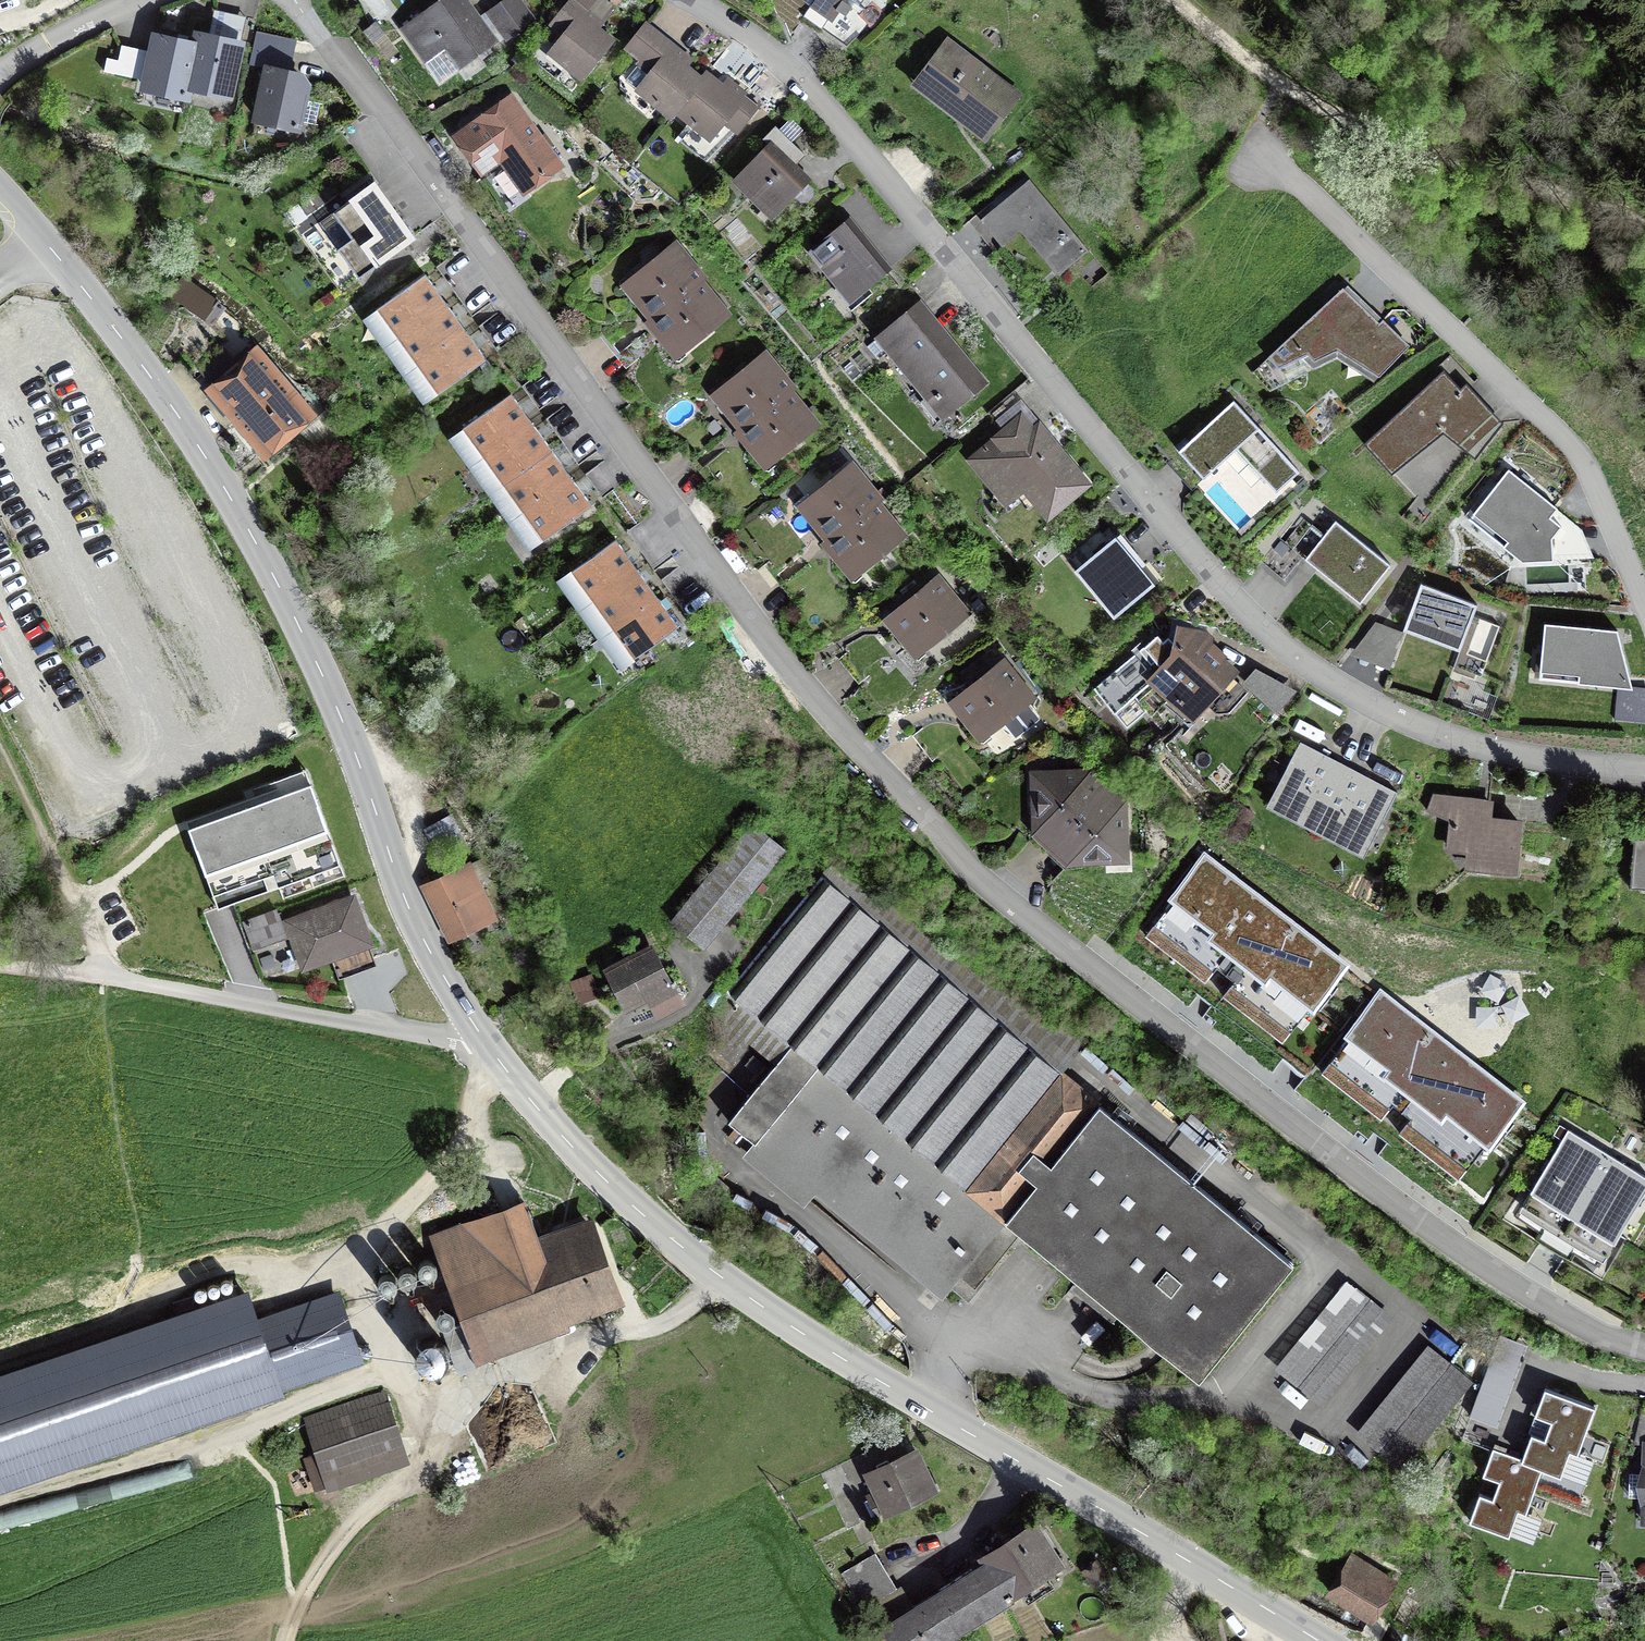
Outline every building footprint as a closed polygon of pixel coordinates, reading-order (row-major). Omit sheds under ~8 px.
[(479,18),(465,0),(445,0),(403,31),(441,83),(497,43),(479,18)] [(486,15),(503,37),(505,41),(536,18),(522,0),(507,0),(486,15)] [(575,0),(569,0),(547,27),(561,38),(550,52),(584,80),(614,43),(588,22),(594,15),(575,0)] [(811,5),(803,17),(822,30),(836,10),(846,17),(852,8),(842,1),(843,0),(803,0),(811,5)] [(705,74),(702,78),(682,62),(678,58),(683,52),(646,23),(627,46),(643,58),(626,79),(672,117),(677,111),(710,138),(724,121),(737,132),(758,106),(738,89),(735,93),(732,96),(705,74)] [(200,36),(198,46),(166,39),(156,37),(145,89),(188,98),(190,86),(229,95),(240,45),(212,39),(200,36)] [(1023,95),(947,39),(909,90),(985,146),(1023,95)] [(304,78),(270,70),(259,121),(302,130),(305,118),(313,120),(318,102),(308,99),(311,88),(304,78)] [(510,99),(454,140),(482,178),(499,165),(521,194),(559,166),(510,99)] [(767,147),(730,186),(772,225),(812,182),(796,167),(806,156),(776,128),(762,142),(767,147)] [(1089,252),(1029,182),(982,222),(999,241),(1020,223),(1064,274),(1089,252)] [(414,241),(374,184),(333,213),(354,243),(340,252),(359,279),(414,241)] [(889,270),(847,222),(813,252),(855,299),(889,270)] [(702,277),(673,243),(625,283),(649,312),(654,318),(649,322),(653,326),(678,356),(726,316),(698,281),(702,277)] [(476,346),(465,331),(453,314),(446,304),(435,289),(425,276),(377,311),(436,393),(485,358),(476,346)] [(1411,349),(1348,287),(1267,362),(1280,372),(1337,348),(1379,375),(1411,349)] [(965,366),(914,306),(868,345),(878,356),(886,349),(923,393),(916,398),(935,421),(984,379),(970,362),(965,366)] [(318,420),(257,347),(203,393),(264,466),(318,420)] [(792,388),(763,353),(714,393),(739,424),(743,429),(739,432),(745,439),(767,465),(816,425),(788,391),(792,388)] [(1363,448),(1392,475),(1443,436),(1475,460),(1488,447),(1459,419),(1473,401),(1444,373),(1363,448)] [(465,433),(543,541),(589,508),(579,493),(572,484),(561,469),(553,457),(541,440),(532,428),(522,414),(512,400),(465,433)] [(1233,404),(1176,455),(1202,483),(1236,450),(1277,496),(1299,476),(1233,404)] [(1025,413),(972,457),(1001,491),(1019,476),(1049,513),(1085,484),(1025,413)] [(723,431),(715,420),(705,427),(713,438),(723,431)] [(879,500),(851,466),(803,505),(825,532),(831,539),(827,542),(832,549),(854,576),(902,537),(875,503),(879,500)] [(1563,513),(1509,470),(1473,519),(1522,560),(1566,559),(1563,513)] [(1391,571),(1335,527),(1304,565),(1360,610),(1391,571)] [(1162,584),(1121,536),(1073,576),(1114,624),(1162,584)] [(618,546),(575,576),(634,659),(676,630),(663,611),(657,602),(645,585),(638,575),(626,559),(618,546)] [(973,616),(940,576),(882,624),(914,664),(973,616)] [(1478,611),(1420,589),(1403,634),(1375,624),(1349,657),(1390,673),(1405,637),(1461,658),(1478,611)] [(1158,635),(1093,691),(1114,718),(1155,681),(1184,705),(1205,702),(1217,710),(1226,712),(1247,691),(1275,717),(1299,694),(1256,671),(1245,684),(1210,652),(1211,635),(1177,627),(1174,655),(1158,635)] [(1618,635),(1544,628),(1540,680),(1617,687),(1614,724),(1644,726),(1644,689),(1632,688),(1618,635)] [(1033,696),(1004,660),(954,701),(984,737),(1003,721),(1017,738),(1042,717),(1028,700),(1033,696)] [(1336,761),(1299,741),(1265,805),(1267,806),(1270,800),(1365,851),(1396,792),(1381,784),(1379,789),(1373,785),(1340,768),(1334,765),(1336,761)] [(247,795),(185,818),(218,908),(277,886),(283,900),(347,877),(306,766),(245,788),(247,795)] [(1046,844),(1051,848),(1057,854),(1067,863),(1125,861),(1123,804),(1091,805),(1089,772),(1033,775),(1031,830),(1046,844)] [(1489,801),(1456,799),(1449,849),(1465,850),(1464,866),(1517,869),(1520,821),(1490,817),(1489,801)] [(444,818),(422,832),(439,858),(460,844),(444,818)] [(787,846),(752,818),(670,919),(704,947),(787,846)] [(1635,834),(1631,883),(1644,884),(1644,835),(1635,834)] [(728,1117),(754,1137),(741,1153),(804,1202),(814,1189),(945,1292),(950,1286),(967,1299),(1011,1245),(1012,1246),(1025,1230),(1202,1369),(1294,1253),(1063,1071),(1085,1042),(841,850),(697,1032),(730,1058),(746,1038),(773,1060),(728,1117)] [(1344,964),(1206,857),(1147,934),(1207,981),(1218,968),(1234,980),(1224,994),(1284,1040),(1344,964)] [(470,858),(420,882),(447,940),(497,916),(470,858)] [(278,906),(242,919),(254,949),(289,936),(302,968),(332,957),(339,977),(376,963),(369,944),(376,942),(356,890),(282,917),(278,906)] [(624,954),(602,966),(625,1009),(646,997),(656,1016),(685,1000),(653,939),(648,942),(642,930),(617,943),(624,954)] [(1517,1101),(1384,996),(1325,1072),(1383,1117),(1393,1104),(1408,1117),(1399,1129),(1458,1176),(1517,1101)] [(1559,1122),(1553,1132),(1561,1136),(1538,1174),(1519,1206),(1604,1258),(1624,1226),(1644,1191),(1644,1173),(1559,1122)] [(525,1196),(429,1231),(462,1320),(441,1327),(458,1373),(509,1354),(507,1350),(570,1326),(568,1321),(625,1300),(592,1211),(538,1231),(525,1196)] [(1394,1314),(1348,1276),(1273,1365),(1319,1404),(1394,1314)] [(0,1370),(0,1489),(284,1393),(283,1389),(365,1361),(340,1288),(259,1316),(249,1286),(0,1370)] [(1470,1416),(1497,1425),(1527,1342),(1500,1333),(1470,1416)] [(1474,1379),(1429,1340),(1354,1431),(1392,1462),(1403,1471),(1474,1379)] [(1596,1404),(1545,1385),(1534,1412),(1540,1414),(1550,1418),(1544,1434),(1531,1429),(1521,1457),(1503,1450),(1493,1446),(1483,1473),(1498,1479),(1492,1494),(1479,1490),(1469,1518),(1510,1533),(1519,1509),(1526,1512),(1543,1467),(1560,1473),(1569,1449),(1578,1453),(1596,1404)] [(381,1397),(311,1420),(332,1482),(402,1458),(381,1397)] [(917,1449),(870,1470),(878,1488),(868,1493),(877,1513),(934,1487),(917,1449)] [(977,1554),(981,1560),(1008,1602),(1012,1600),(1010,1598),(1017,1593),(1023,1602),(1026,1599),(1027,1601),(1055,1584),(1048,1573),(1065,1561),(1036,1516),(977,1554)] [(876,1551),(841,1572),(862,1607),(897,1586),(876,1551)] [(1398,1578),(1350,1551),(1326,1593),(1374,1621),(1398,1578)] [(981,1560),(879,1624),(890,1640),(947,1640),(1008,1602),(981,1560)] [(1086,1569),(1096,1581),(1108,1572),(1098,1560),(1086,1569)]
